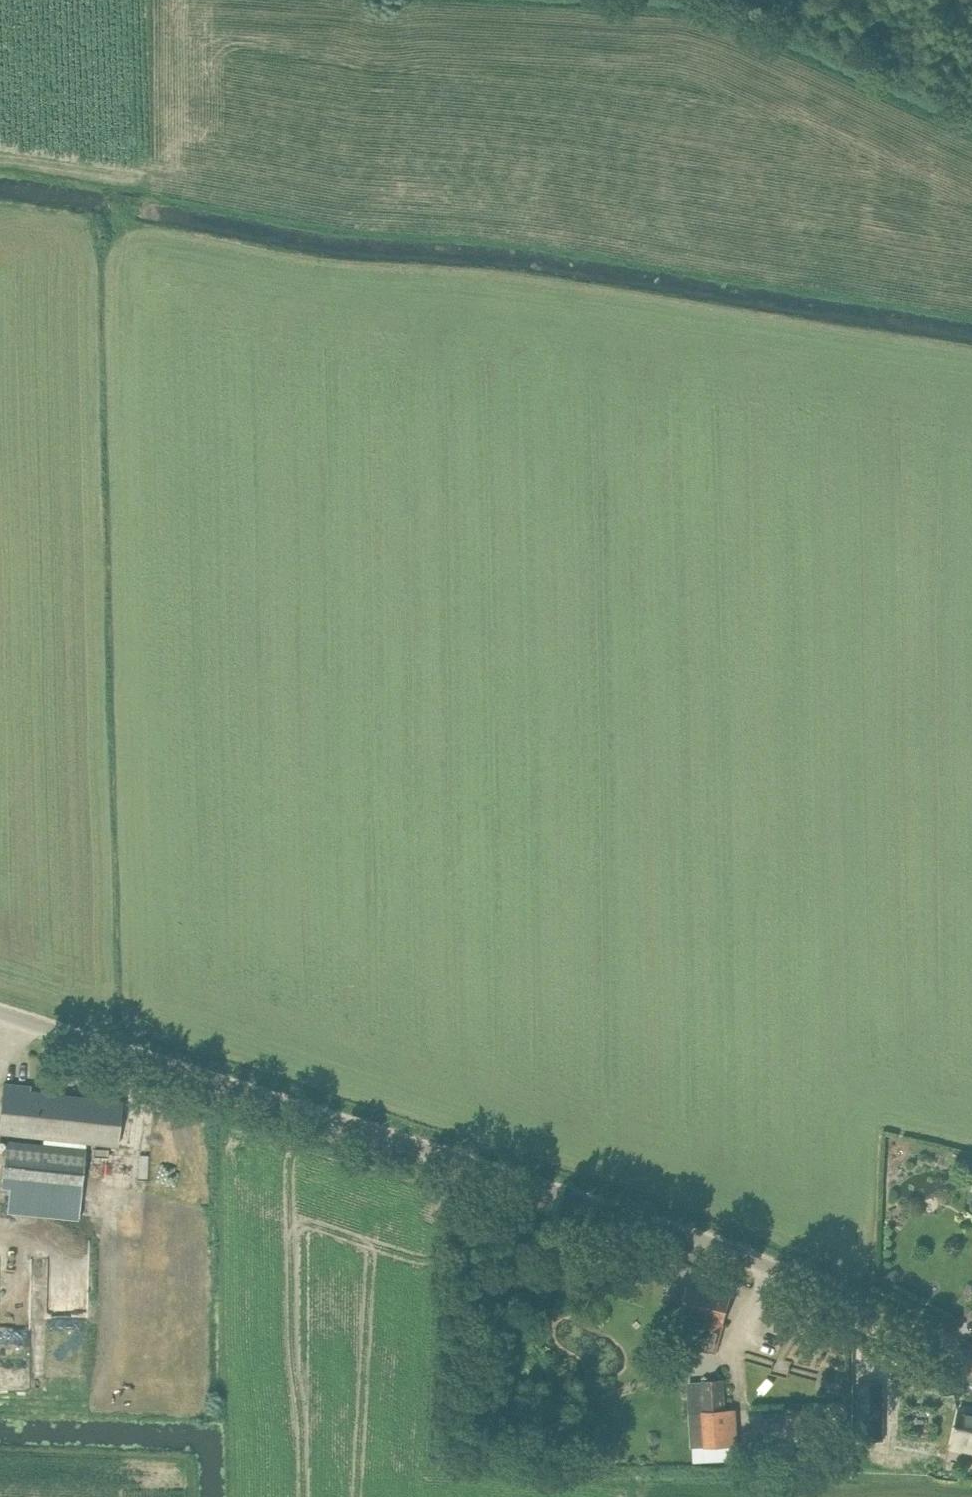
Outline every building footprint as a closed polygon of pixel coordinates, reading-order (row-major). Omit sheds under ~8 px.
[(101,1082),(99,1094),(108,1095),(110,1083),(101,1082)] [(2,1103),(0,1118),(0,1133),(118,1145),(122,1101),(29,1091),(30,1086),(4,1083),(2,1103)] [(86,1150),(5,1141),(0,1187),(81,1195),(86,1150)] [(894,1268),(882,1274),(887,1285),(900,1279),(894,1268)] [(716,1353),(724,1321),(730,1297),(688,1288),(682,1312),(705,1317),(697,1349),(716,1353)] [(861,1381),(861,1401),(860,1420),(876,1420),(877,1401),(877,1381),(861,1381)] [(724,1383),(701,1384),(706,1447),(736,1445),(733,1412),(726,1413),(724,1383)] [(955,1427),(951,1447),(967,1450),(969,1443),(971,1443),(971,1411),(959,1408),(955,1427)]
